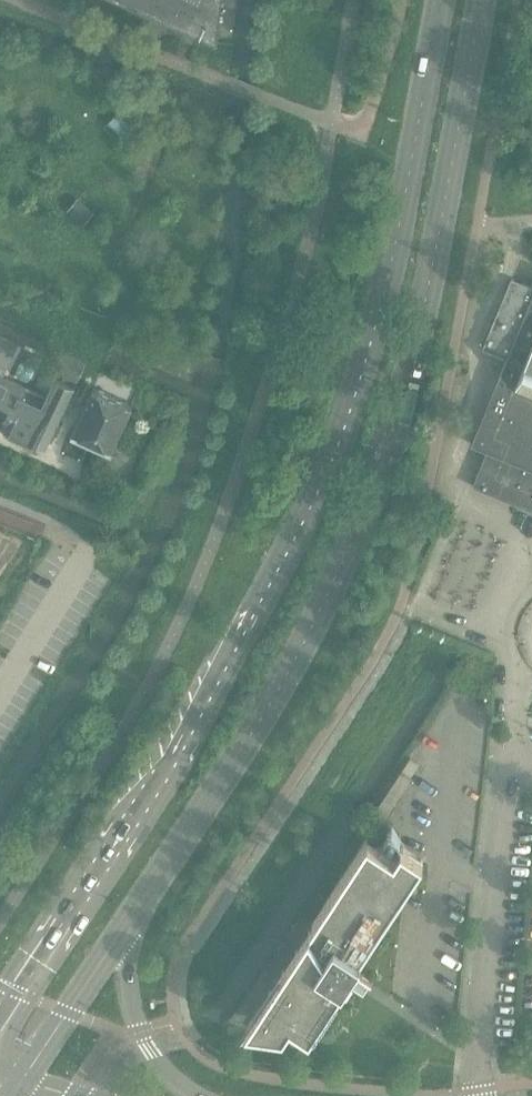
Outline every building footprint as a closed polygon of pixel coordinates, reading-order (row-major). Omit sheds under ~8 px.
[(219,42),(223,0),(122,0),(219,42)] [(518,297),(524,283),(512,278),(506,292),(518,297)] [(524,283),(518,297),(506,292),(483,348),(485,349),(507,358),(472,444),(473,444),(474,441),(489,447),(473,486),(531,510),(531,286),(524,283)] [(4,429),(23,389),(2,379),(17,347),(0,338),(0,427),(4,429)] [(34,394),(23,389),(4,429),(20,437),(22,444),(37,451),(45,448),(85,360),(64,351),(54,370),(63,374),(60,381),(44,374),(34,394)] [(73,432),(112,450),(132,405),(94,387),(73,432)] [(412,780),(401,772),(370,818),(382,826),(412,780)] [(395,857),(368,840),(246,1025),(284,1031),(291,1020),(311,1033),(345,981),(354,987),(361,977),(371,984),(372,982),(352,969),(405,889),(424,861),(402,846),(395,857)]
